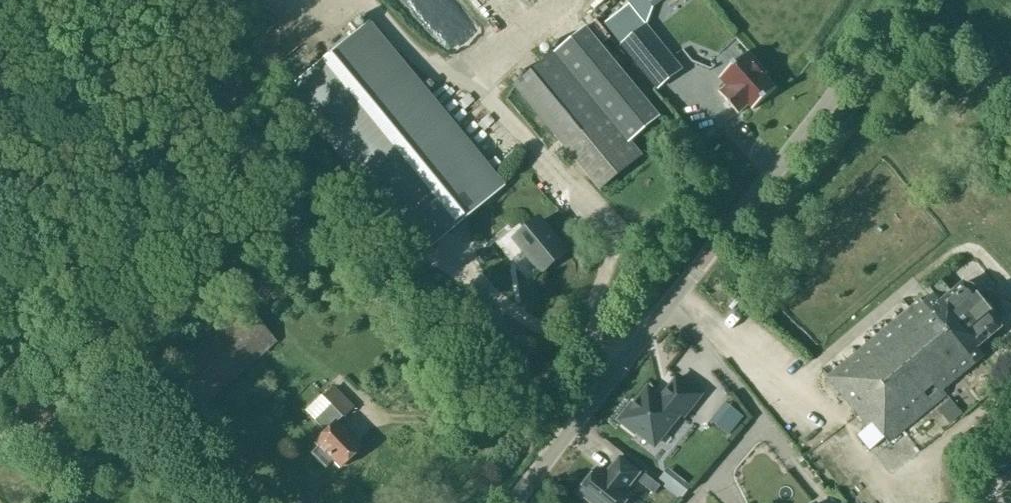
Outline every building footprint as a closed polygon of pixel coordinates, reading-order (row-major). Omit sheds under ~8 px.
[(482,41),(450,0),(420,0),(408,9),(451,65),(482,41)] [(603,22),(657,89),(682,68),(628,2),(603,22)] [(365,23),(286,88),(403,231),(428,211),(446,233),(501,188),(365,23)] [(660,117),(586,27),(515,86),(600,189),(642,155),(631,141),(660,117)] [(775,87),(764,74),(767,72),(747,50),(718,76),(726,84),(718,91),(738,113),(749,103),(753,107),(775,87)] [(544,221),(532,231),(529,227),(514,239),(524,252),(528,249),(544,269),(541,272),(542,273),(568,251),(544,221)] [(1001,326),(999,317),(994,311),(986,308),(980,302),(979,293),(973,286),(965,283),(964,282),(941,302),(934,293),(924,302),(920,298),(827,376),(868,426),(873,422),(890,442),(947,394),(944,390),(985,356),(978,347),(1002,327),(1001,326)] [(246,302),(171,368),(202,404),(278,339),(246,302)] [(667,393),(672,397),(667,403),(648,388),(635,405),(633,403),(619,420),(636,433),(638,431),(655,444),(679,414),(683,417),(701,395),(679,377),(667,393)] [(334,387),(323,397),(330,405),(314,420),(324,431),(313,442),(318,446),(311,453),(324,467),(332,460),(339,468),(341,465),(345,466),(350,461),(350,457),(359,447),(335,422),(341,416),(342,417),(353,406),(334,387)] [(597,468),(578,492),(592,502),(626,502),(632,495),(626,490),(640,472),(620,456),(605,474),(597,468)] [(657,480),(680,498),(690,485),(667,467),(657,480)]
